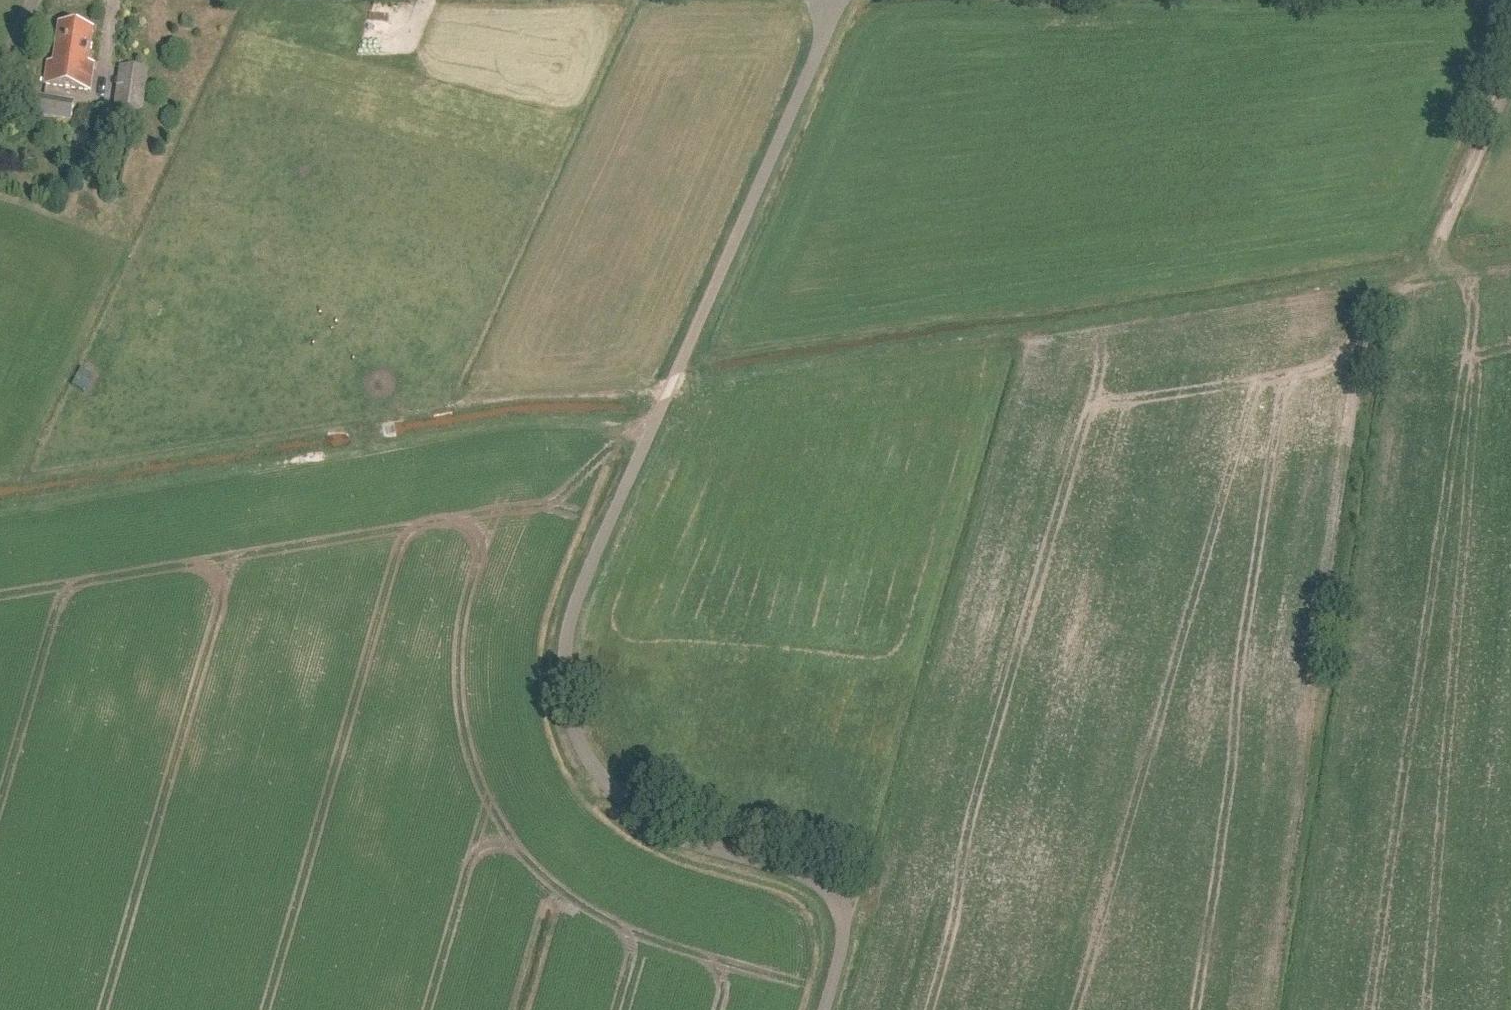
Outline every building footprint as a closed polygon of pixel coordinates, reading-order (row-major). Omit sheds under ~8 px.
[(93,64),(87,63),(92,31),(58,26),(52,64),(46,63),(43,85),(88,91),(93,64)] [(141,127),(149,71),(119,66),(112,123),(141,127)] [(70,122),(73,102),(33,96),(29,115),(70,122)]
